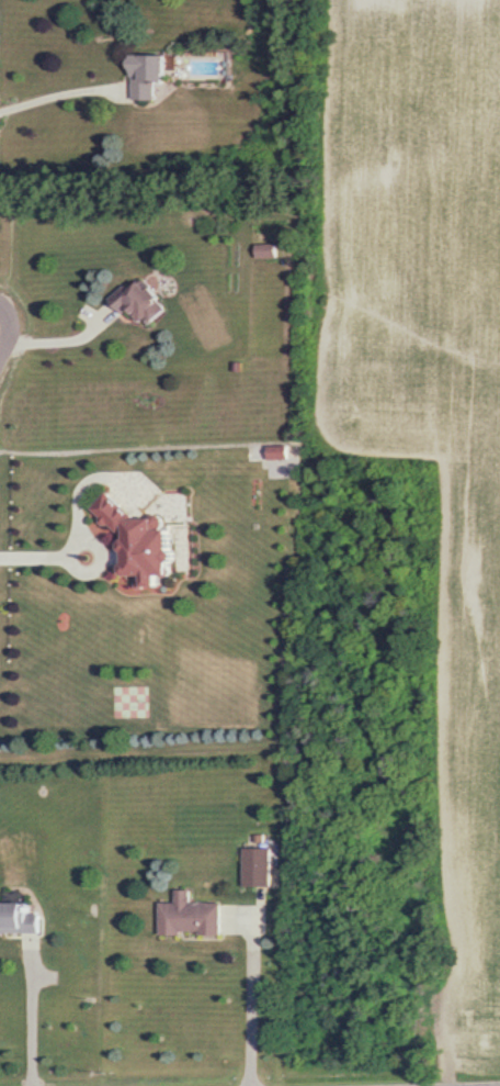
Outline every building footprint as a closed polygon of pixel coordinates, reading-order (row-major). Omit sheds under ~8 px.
[(178,85),(178,56),(139,56),(139,100),(162,100),(162,85),(178,85)] [(281,245),(260,245),(260,258),(281,258),(281,245)] [(172,309),(149,280),(135,291),(131,286),(114,299),(127,316),(136,309),(150,326),(172,309)] [(293,446),(271,446),(271,461),(293,461),(293,446)] [(179,577),(181,532),(169,531),(169,521),(136,520),(133,577),(155,578),(154,587),(169,587),(169,577),(179,577)] [(115,717),(143,717),(143,686),(115,686),(115,717)] [(248,848),(248,887),(276,887),(276,848),(248,848)] [(195,903),(195,891),(180,891),(180,903),(164,903),(164,935),(224,935),(224,903),(195,903)] [(0,905),(0,934),(45,934),(45,916),(33,916),(33,905),(0,905)]
